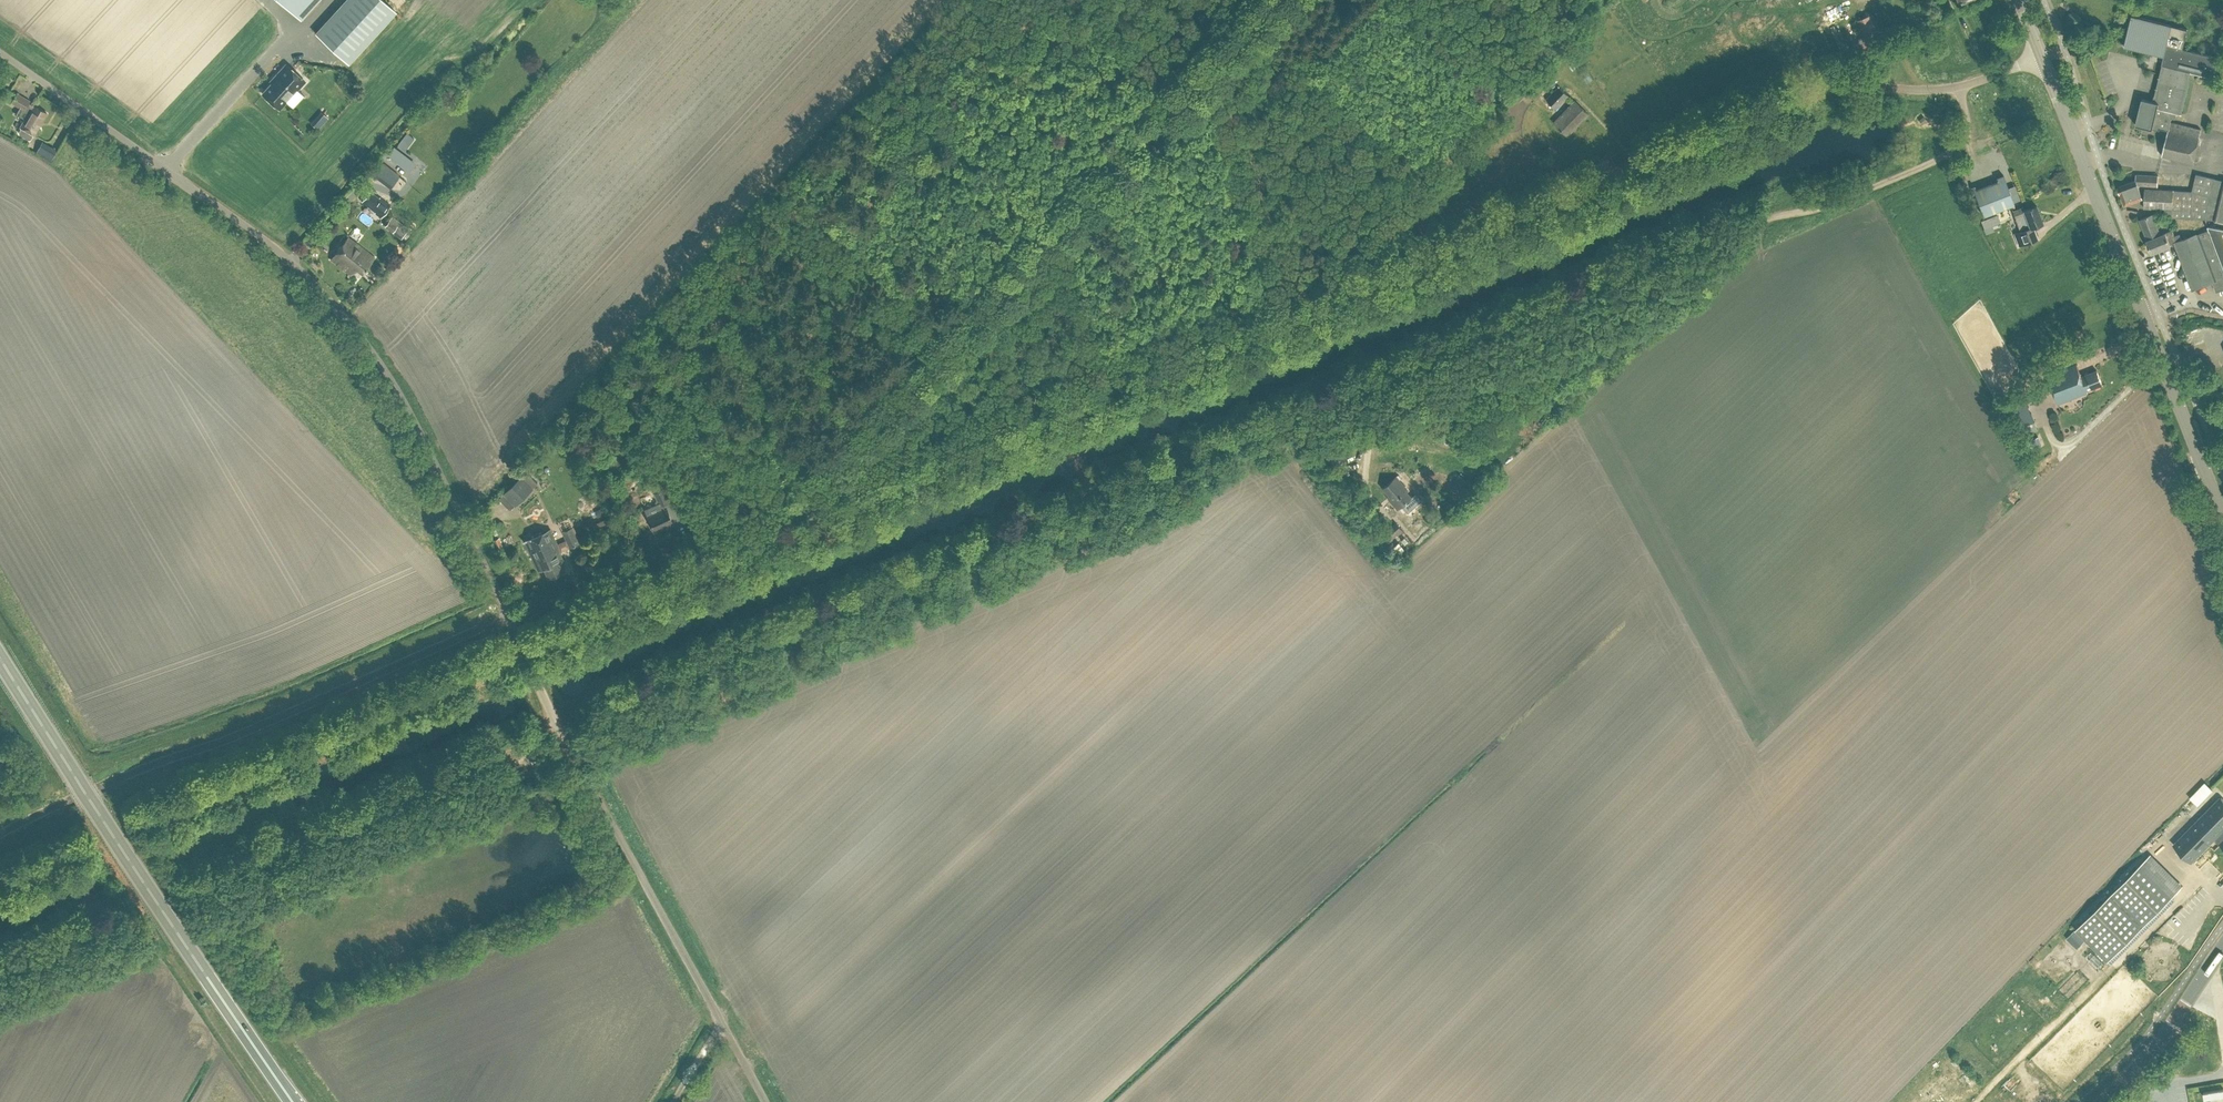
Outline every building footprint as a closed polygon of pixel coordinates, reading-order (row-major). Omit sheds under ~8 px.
[(299,18),(315,0),(280,0),(299,18)] [(395,11),(383,0),(345,0),(315,32),(348,63),(395,11)] [(426,1),(426,0),(413,0),(407,5),(413,12),(426,1)] [(1869,14),(1856,20),(1868,47),(1881,42),(1869,14)] [(2154,50),(2164,52),(2162,64),(2163,64),(2156,95),(2154,94),(2153,100),(2142,98),(2135,124),(2153,128),(2159,130),(2160,128),(2168,130),(2162,155),(2194,163),(2201,128),(2171,121),(2172,117),(2175,118),(2176,112),(2181,113),(2191,71),(2215,77),(2220,56),(2219,56),(2219,57),(2183,49),(2188,29),(2132,15),(2124,45),(2153,52),(2154,50)] [(263,93),(279,108),(304,80),(286,64),(275,76),(277,77),(263,93)] [(1544,97),(1555,107),(1568,94),(1557,84),(1544,97)] [(301,87),(291,96),(296,102),(306,92),(301,87)] [(1520,88),(1513,94),(1518,99),(1525,93),(1520,88)] [(20,131),(20,133),(29,138),(31,138),(34,134),(35,135),(36,134),(37,134),(40,134),(42,129),(42,127),(40,126),(49,113),(31,102),(32,100),(19,92),(13,101),(21,107),(18,113),(26,118),(21,126),(22,127),(20,131)] [(318,120),(327,109),(306,92),(297,103),(318,120)] [(1574,100),(1553,122),(1566,135),(1587,114),(1574,100)] [(314,119),(310,123),(317,129),(321,125),(314,119)] [(407,133),(403,138),(410,143),(413,138),(407,133)] [(42,141),(36,151),(51,159),(57,149),(42,141)] [(385,160),(396,168),(399,164),(397,163),(403,156),(394,149),(385,160)] [(392,171),(384,181),(390,185),(398,175),(392,171)] [(2172,216),(2215,218),(2214,219),(2222,221),(2222,180),(2196,173),(2192,191),(2145,188),(2144,207),(2164,208),(2164,214),(2172,214),(2172,216)] [(1972,186),(1983,215),(2015,203),(2004,174),(1972,186)] [(2136,174),(2136,179),(2118,186),(2124,204),(2142,197),(2137,184),(2157,185),(2158,175),(2136,174)] [(363,201),(383,217),(392,205),(372,189),(363,201)] [(2015,230),(2020,243),(2038,236),(2034,224),(2044,220),(2037,202),(2025,207),(2024,204),(2013,208),(2016,215),(2025,212),(2030,225),(2015,230)] [(2180,239),(2178,235),(2174,236),(2171,229),(2160,234),(2152,214),(2140,218),(2147,238),(2146,239),(2151,251),(2170,244),(2170,243),(2175,241),(2193,289),(2214,281),(2218,290),(2222,288),(2222,228),(2208,225),(2209,229),(2197,234),(2196,233),(2180,239)] [(1997,215),(1990,217),(1993,223),(1999,221),(1997,215)] [(386,226),(394,232),(399,225),(391,219),(386,226)] [(348,235),(331,257),(352,273),(359,267),(364,270),(375,255),(348,235)] [(2082,374),(2077,361),(2048,373),(2060,402),(2089,389),(2088,387),(2102,381),(2096,368),(2082,374)] [(2010,397),(2022,426),(2035,421),(2023,392),(2010,397)] [(2030,439),(2033,447),(2042,443),(2038,435),(2030,439)] [(500,498),(511,509),(539,483),(528,471),(500,498)] [(1459,473),(1451,483),(1455,486),(1463,476),(1459,473)] [(1391,501),(1397,508),(1411,496),(1406,490),(1407,489),(1396,476),(1382,487),(1393,499),(1391,501)] [(649,515),(655,530),(673,523),(667,508),(666,508),(664,503),(670,501),(665,487),(654,492),(659,505),(661,504),(663,510),(649,515)] [(1397,535),(1403,530),(1395,522),(1390,526),(1389,525),(1379,533),(1388,543),(1393,539),(1391,537),(1395,534),(1397,535)] [(575,525),(563,530),(571,547),(582,542),(575,525)] [(546,567),(550,576),(564,570),(560,561),(563,560),(561,554),(563,553),(552,528),(526,540),(539,570),(546,567)] [(495,539),(499,547),(504,544),(501,536),(495,539)] [(2174,842),(2190,858),(2214,833),(2220,840),(2222,843),(2222,796),(2221,794),(2174,842)] [(2148,853),(2076,927),(2108,958),(2180,885),(2148,853)] [(2066,938),(2076,948),(2085,939),(2075,929),(2066,938)]
